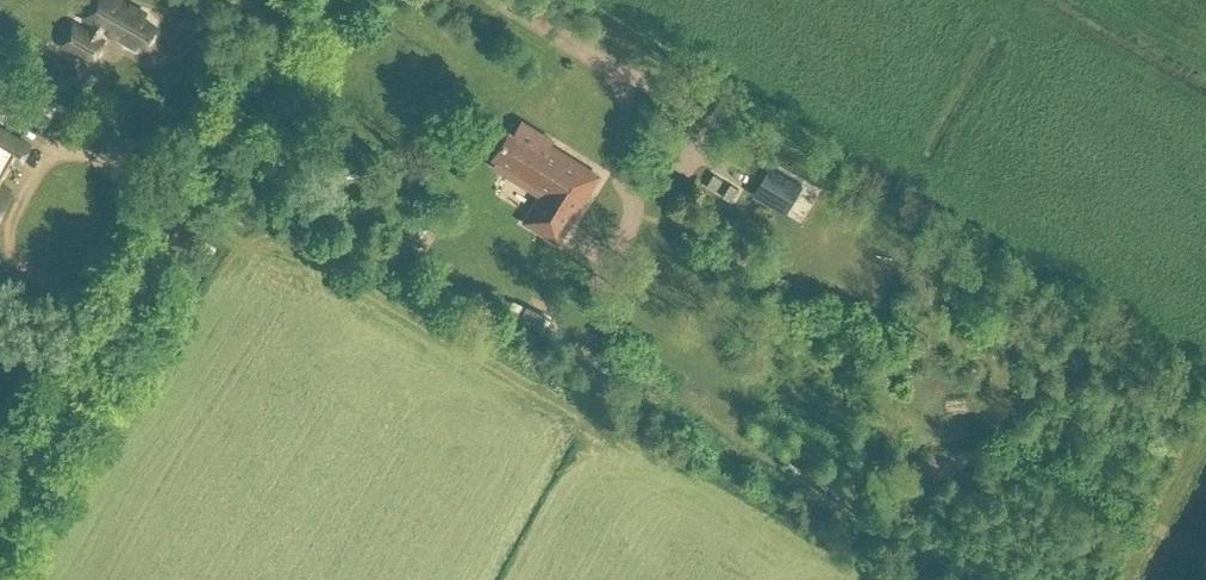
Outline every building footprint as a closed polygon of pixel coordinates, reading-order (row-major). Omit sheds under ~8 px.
[(94,22),(89,30),(75,21),(62,42),(91,60),(104,39),(99,36),(104,28),(136,46),(139,41),(145,45),(156,26),(143,18),(146,12),(125,0),(93,0),(84,16),(94,22)] [(15,32),(0,23),(0,42),(7,46),(15,32)] [(25,77),(0,62),(0,84),(15,93),(25,77)] [(509,130),(493,156),(497,159),(494,165),(540,194),(524,220),(558,241),(585,196),(582,194),(594,174),(548,146),(552,139),(521,120),(513,133),(509,130)] [(16,157),(20,159),(30,141),(0,124),(0,183),(16,157)] [(771,164),(753,193),(786,213),(803,184),(771,164)] [(14,192),(0,184),(0,216),(14,192)] [(455,278),(463,254),(453,251),(445,274),(455,278)] [(621,383),(631,366),(527,303),(516,320),(621,383)]
